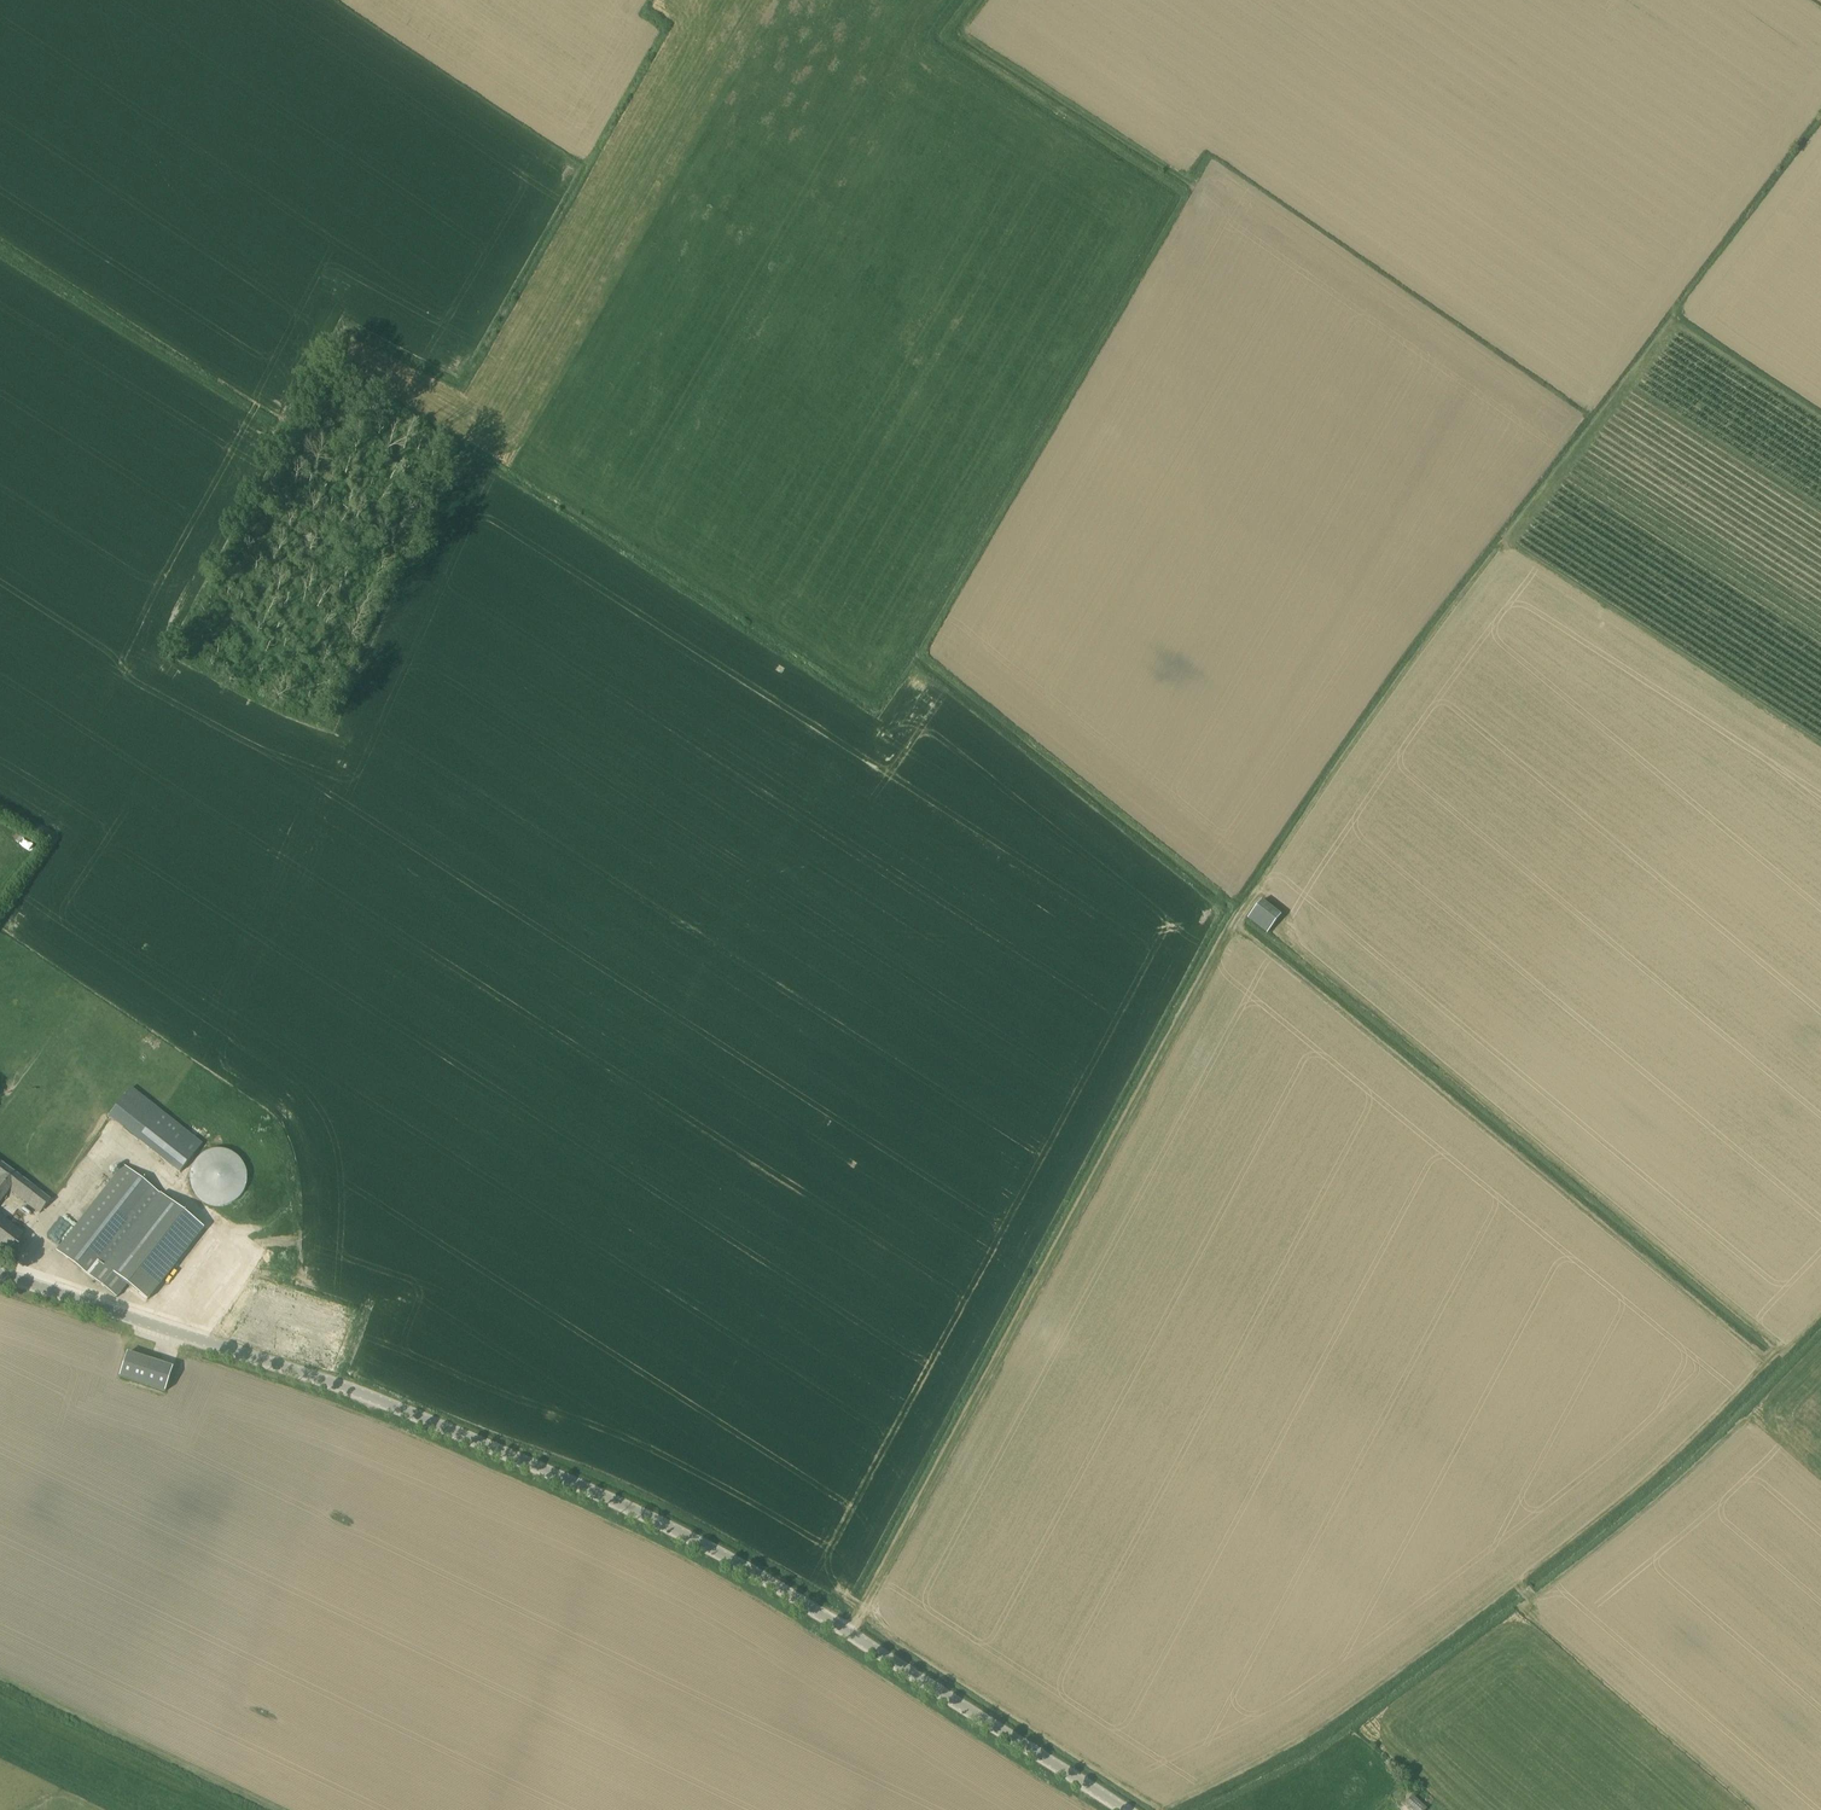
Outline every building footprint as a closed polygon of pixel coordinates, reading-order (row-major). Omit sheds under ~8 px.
[(1266,899),(1251,918),(1270,934),(1286,914),(1266,899)] [(203,1144),(162,1112),(152,1124),(140,1115),(127,1132),(179,1173),(203,1144)] [(246,1179),(246,1178),(246,1173),(244,1168),(241,1162),(237,1157),(233,1153),(228,1151),(223,1149),(217,1149),(212,1149),(207,1150),(200,1153),(196,1157),(192,1162),(189,1166),(187,1173),(187,1178),(187,1183),(189,1190),(192,1195),(195,1199),(200,1203),(205,1206),(210,1207),(215,1208),(219,1208),(223,1207),(227,1206),(231,1204),(237,1200),(241,1195),(244,1190),(246,1184),(246,1179)] [(10,1190),(40,1213),(51,1199),(0,1161),(0,1203),(10,1190)] [(148,1300),(204,1229),(162,1196),(123,1165),(57,1250),(117,1298),(128,1284),(148,1300)] [(127,1354),(120,1377),(165,1392),(173,1369),(127,1354)] [(1405,1804),(1412,1809),(1426,1809),(1428,1808),(1413,1795),(1405,1804)]
